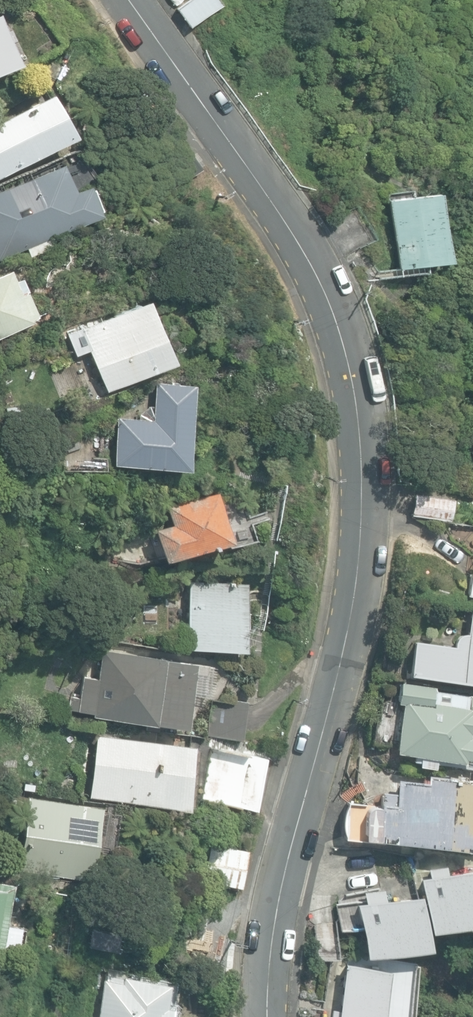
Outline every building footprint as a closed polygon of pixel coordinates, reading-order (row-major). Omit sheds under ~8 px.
[(190,26),(220,5),(217,0),(188,0),(177,8),(190,26)] [(20,65),(0,20),(0,73),(20,65)] [(74,136),(51,94),(0,121),(0,176),(74,136)] [(27,247),(31,257),(57,246),(52,235),(99,214),(86,184),(73,189),(61,163),(0,191),(0,259),(27,247)] [(385,201),(394,267),(445,260),(435,193),(385,201)] [(33,322),(32,320),(37,318),(25,292),(20,295),(8,269),(0,273),(0,337),(33,322)] [(172,362),(146,300),(65,334),(75,355),(88,350),(105,391),(172,362)] [(112,463),(187,468),(192,385),(154,382),(152,418),(115,416),(112,463)] [(153,528),(160,558),(229,540),(216,490),(170,503),(175,522),(153,528)] [(411,513),(448,520),(452,500),(431,495),(415,492),(411,513)] [(185,646),(243,649),(246,583),(188,580),(185,646)] [(472,683),(472,609),(469,609),(466,632),(465,632),(464,632),(463,632),(462,632),(461,632),(460,632),(460,633),(459,633),(458,633),(458,634),(457,634),(456,635),(456,636),(455,636),(455,637),(454,637),(454,638),(454,639),(453,640),(453,646),(413,640),(408,673),(472,683)] [(153,722),(183,726),(193,662),(162,658),(163,657),(100,647),(96,678),(81,676),(78,697),(70,695),(68,708),(91,711),(91,714),(153,723),(153,722)] [(433,758),(472,764),(472,695),(433,689),(433,686),(399,681),(396,701),(402,702),(395,751),(416,754),(415,760),(433,762),(433,758)] [(206,734),(241,738),(246,701),(210,697),(206,734)] [(89,796),(184,806),(191,743),(95,733),(89,796)] [(201,796),(255,806),(265,759),(210,749),(201,796)] [(472,847),(472,778),(427,774),(426,781),(398,778),(396,792),(382,790),(381,803),(348,800),(344,837),(381,841),(382,838),(472,847)] [(16,869),(90,880),(101,805),(27,795),(16,869)] [(203,880),(241,887),(247,850),(210,843),(203,880)] [(365,958),(429,951),(427,930),(472,925),(472,878),(453,880),(451,865),(413,869),(416,901),(385,905),(383,887),(333,892),(337,930),(361,927),(365,958)] [(12,883),(0,881),(0,947),(2,947),(12,883)] [(410,970),(343,959),(334,1016),(403,1016),(410,970)] [(168,1004),(161,1003),(165,980),(120,973),(119,976),(103,974),(96,1016),(166,1016),(168,1004)]
